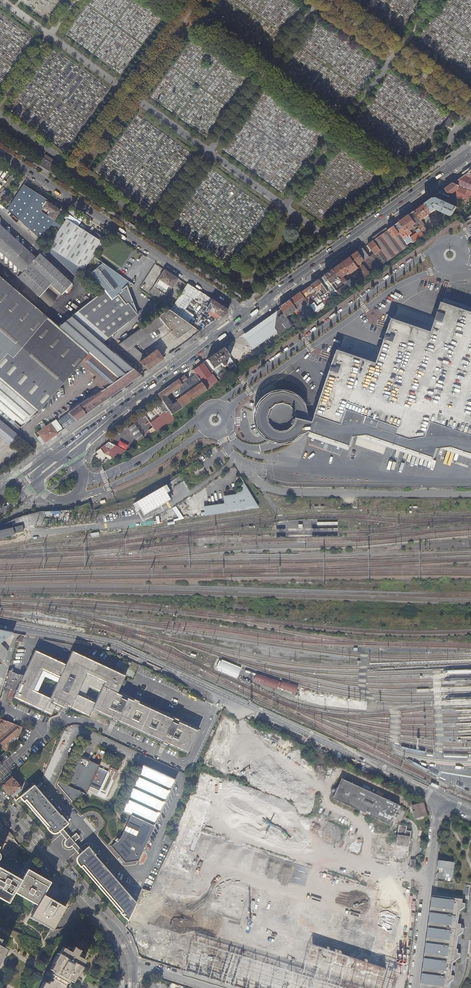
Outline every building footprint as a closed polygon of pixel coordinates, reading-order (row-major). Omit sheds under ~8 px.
[(44,156),(39,163),(50,170),(57,160),(53,158),(51,161),(44,156)] [(464,176),(454,183),(459,186),(470,192),(470,179),(464,176)] [(447,193),(451,195),(451,194),(457,189),(459,186),(454,183),(445,189),(447,193)] [(8,209),(41,240),(61,209),(60,209),(61,209),(60,208),(60,209),(54,205),(53,205),(48,202),(49,201),(23,184),(8,209)] [(470,197),(470,192),(459,186),(457,189),(451,194),(451,195),(462,200),(465,194),(470,197)] [(469,203),(470,202),(470,197),(465,194),(462,200),(469,203)] [(453,215),(457,206),(438,198),(435,198),(427,203),(415,211),(421,220),(431,213),(432,214),(433,214),(433,212),(437,210),(444,213),(451,216),(453,215)] [(421,220),(415,211),(410,215),(419,228),(421,230),(423,233),(428,229),(423,223),(421,220)] [(419,228),(410,215),(400,222),(407,231),(409,235),(412,233),(410,230),(413,229),(415,231),(419,228)] [(93,256),(103,243),(66,219),(48,247),(83,269),(93,256)] [(429,232),(433,229),(427,221),(423,223),(428,229),(429,232)] [(407,231),(400,222),(395,225),(400,233),(401,235),(407,231)] [(0,225),(0,233),(17,249),(25,249),(25,252),(33,260),(35,257),(0,225)] [(395,225),(389,230),(393,236),(394,235),(395,236),(400,233),(395,225)] [(389,230),(374,240),(381,250),(388,261),(403,250),(393,236),(389,230)] [(411,237),(414,242),(424,235),(423,233),(421,230),(411,237)] [(401,235),(409,246),(414,242),(411,237),(409,235),(407,231),(401,235)] [(23,266),(19,271),(21,273),(17,277),(39,297),(45,291),(51,285),(62,295),(72,284),(39,253),(35,257),(33,260),(25,252),(25,249),(17,249),(0,233),(0,245),(23,266)] [(394,235),(393,236),(403,250),(409,246),(401,235),(400,233),(395,236),(394,235)] [(374,240),(366,246),(372,255),(373,256),(381,250),(374,240)] [(0,245),(0,253),(19,271),(23,266),(0,245)] [(364,247),(359,251),(365,260),(370,257),(364,247)] [(370,257),(365,260),(372,269),(373,272),(388,261),(381,250),(373,256),(372,255),(370,257)] [(359,251),(351,257),(359,268),(360,267),(366,277),(369,275),(363,265),(363,266),(362,264),(362,263),(365,260),(359,251)] [(351,257),(344,262),(351,273),(351,274),(356,271),(358,269),(362,275),(359,276),(358,274),(353,277),(355,279),(358,283),(366,277),(360,267),(359,268),(351,257)] [(344,262),(334,269),(340,278),(343,281),(345,286),(348,290),(358,283),(355,279),(354,278),(348,281),(345,277),(351,273),(344,262)] [(69,270),(78,276),(83,270),(73,263),(69,270)] [(117,273),(103,263),(91,272),(104,290),(97,296),(93,299),(72,315),(102,341),(138,314),(137,313),(128,302),(126,303),(118,294),(127,286),(131,283),(121,275),(118,276),(117,273)] [(334,269),(326,275),(340,295),(348,290),(345,286),(340,290),(337,285),(335,282),(340,278),(334,269)] [(149,292),(163,301),(178,278),(164,270),(149,292)] [(326,275),(320,279),(334,300),(340,295),(326,275)] [(0,277),(0,278),(55,329),(57,327),(47,317),(0,277)] [(65,429),(108,398),(140,375),(139,373),(135,377),(131,374),(135,370),(72,315),(67,319),(57,327),(55,329),(0,278),(0,409),(20,427),(36,412),(80,363),(96,377),(92,381),(102,390),(93,396),(92,396),(88,399),(89,401),(85,404),(83,401),(68,412),(69,413),(59,420),(58,422),(65,429)] [(312,285),(318,293),(320,291),(323,289),(326,294),(321,298),(326,306),(334,300),(320,279),(312,285)] [(174,305),(170,310),(180,317),(188,305),(192,298),(198,290),(187,283),(174,305)] [(312,285),(307,289),(312,297),(318,293),(312,285)] [(137,312),(127,286),(118,294),(126,303),(128,302),(137,313),(137,312)] [(307,289),(302,292),(307,300),(312,297),(307,289)] [(56,301),(45,291),(39,297),(50,307),(56,301)] [(302,292),(292,300),(298,309),(300,308),(300,309),(302,309),(301,307),(302,307),(305,310),(308,308),(311,306),(307,300),(302,292)] [(312,297),(307,300),(311,306),(315,313),(326,306),(321,298),(318,293),(312,297)] [(227,309),(213,300),(207,308),(210,310),(220,317),(221,317),(227,313),(227,309)] [(292,300),(281,307),(282,309),(288,317),(296,311),(296,313),(298,316),(301,314),(298,309),(292,300)] [(438,303),(428,332),(389,319),(390,324),(373,363),(333,351),(336,355),(309,422),(306,425),(304,430),(310,434),(351,447),(354,437),(368,435),(435,459),(438,450),(453,448),(470,454),(470,314),(438,303)] [(170,310),(168,309),(118,344),(147,369),(163,358),(156,349),(145,357),(138,351),(131,345),(165,322),(176,338),(192,327),(193,327),(170,310)] [(277,334),(271,338),(274,343),(295,328),(288,317),(282,309),(277,312),(274,329),(277,334)] [(220,317),(210,310),(208,314),(217,320),(220,317)] [(264,321),(261,323),(271,338),(277,334),(274,329),(277,312),(264,321)] [(271,338),(261,323),(243,336),(253,351),(271,338)] [(223,348),(206,361),(212,370),(215,368),(221,364),(222,365),(216,369),(213,371),(220,381),(226,377),(227,374),(223,367),(226,365),(230,371),(234,364),(223,348)] [(188,381),(181,386),(187,393),(201,383),(196,375),(188,381)] [(178,381),(181,386),(188,381),(184,376),(178,381)] [(203,386),(207,391),(215,385),(212,380),(203,386)] [(158,395),(162,401),(162,402),(172,416),(182,408),(178,402),(172,406),(165,397),(181,386),(178,381),(158,395)] [(178,402),(182,408),(207,391),(203,386),(201,383),(187,393),(177,400),(178,402)] [(187,393),(181,386),(165,397),(172,406),(178,402),(177,400),(187,393)] [(298,438),(304,430),(306,425),(309,422),(306,411),(302,402),(296,396),(287,392),(278,391),(269,393),(261,399),(256,406),(253,415),(254,424),(257,433),(264,439),(272,444),(281,445),(290,443),(298,438)] [(156,433),(175,420),(172,416),(162,402),(156,406),(157,407),(155,409),(154,408),(144,415),(152,427),(153,429),(156,433)] [(0,420),(0,437),(10,445),(18,435),(0,420)] [(55,421),(51,424),(58,434),(61,431),(55,421)] [(40,436),(44,443),(57,434),(50,423),(37,432),(40,436)] [(133,424),(128,428),(136,440),(142,436),(133,424)] [(104,455),(112,458),(123,450),(108,443),(100,449),(104,455)] [(197,474),(197,473),(197,472),(196,471),(195,469),(194,468),(193,468),(191,468),(189,468),(188,470),(187,471),(186,473),(187,475),(188,477),(189,478),(191,478),(192,478),(193,478),(194,478),(195,477),(196,476),(196,475),(197,474)] [(228,510),(258,506),(245,483),(240,490),(242,494),(239,495),(226,497),(226,503),(227,506),(228,510)] [(161,487),(135,502),(142,515),(169,500),(161,487)] [(106,522),(137,516),(134,503),(103,509),(106,522)] [(226,503),(204,506),(206,516),(229,512),(228,510),(227,506),(226,503)] [(175,506),(171,508),(178,519),(181,517),(175,506)] [(0,531),(0,538),(23,532),(21,526),(0,531)] [(12,633),(0,631),(0,643),(12,633)] [(22,677),(7,670),(3,687),(15,692),(12,698),(50,715),(53,710),(59,713),(62,706),(63,707),(88,718),(91,711),(103,684),(118,691),(119,687),(123,679),(125,675),(120,673),(124,663),(118,660),(114,670),(71,651),(65,664),(63,663),(58,661),(34,650),(22,677)] [(241,668),(220,660),(216,670),(237,678),(241,668)] [(276,689),(279,681),(256,674),(253,682),(276,689)] [(103,684),(91,711),(114,721),(164,745),(187,755),(197,732),(119,696),(116,694),(118,691),(103,684)] [(300,689),(297,691),(301,699),(305,696),(300,689)] [(309,692),(306,695),(312,701),(315,698),(309,692)] [(237,722),(225,710),(223,714),(230,720),(228,722),(233,727),(237,722)] [(230,720),(223,714),(220,719),(227,723),(228,722),(230,720)] [(5,752),(16,743),(22,727),(0,719),(0,746),(5,752)] [(79,756),(65,785),(82,793),(87,795),(89,791),(97,795),(98,793),(106,797),(118,771),(110,768),(108,772),(98,768),(99,766),(79,756)] [(175,781),(143,766),(122,811),(131,816),(121,838),(118,840),(116,839),(115,840),(116,842),(111,847),(125,863),(138,861),(175,781)] [(9,780),(7,779),(5,781),(6,783),(2,786),(12,798),(21,790),(19,788),(20,787),(12,777),(9,780)] [(392,826),(395,817),(397,815),(397,813),(398,813),(399,812),(398,812),(400,806),(343,780),(334,800),(360,811),(361,812),(361,811),(363,812),(362,813),(368,816),(369,815),(370,815),(370,816),(371,816),(389,824),(392,826)] [(65,785),(58,782),(57,785),(72,802),(82,793),(65,785)] [(60,817),(33,786),(20,798),(24,802),(47,828),(47,829),(50,832),(52,833),(55,834),(57,833),(59,832),(64,837),(75,851),(79,855),(77,859),(77,862),(80,867),(81,867),(121,913),(125,918),(128,921),(136,904),(94,856),(95,855),(88,848),(82,852),(78,848),(74,843),(79,838),(76,834),(70,839),(67,834),(62,829),(67,824),(61,817),(60,817)] [(427,815),(424,803),(412,806),(416,818),(427,815)] [(369,819),(371,816),(370,816),(370,815),(369,815),(368,816),(362,813),(363,812),(361,811),(361,812),(360,811),(359,815),(369,819)] [(405,831),(406,826),(399,826),(397,846),(409,847),(410,832),(405,831)] [(15,840),(15,839),(14,838),(7,834),(9,831),(5,827),(1,834),(13,841),(14,840),(15,840)] [(20,852),(11,847),(5,857),(14,862),(20,852)] [(22,880),(0,868),(0,898),(9,903),(15,892),(22,880)] [(15,892),(37,905),(43,895),(50,882),(28,870),(22,880),(15,892)] [(300,910),(194,876),(180,918),(287,952),(300,910)] [(47,897),(43,895),(37,905),(30,918),(53,930),(66,908),(51,899),(52,899),(48,896),(47,897)] [(433,896),(432,907),(430,923),(428,938),(426,953),(424,968),(422,984),(421,987),(422,987),(449,987),(449,984),(454,980),(454,976),(451,975),(453,963),(461,958),(461,954),(458,953),(459,950),(457,949),(459,937),(464,932),(464,929),(461,928),(462,925),(458,924),(460,912),(464,907),(465,904),(463,903),(463,900),(433,896)] [(401,973),(312,945),(302,974),(190,939),(180,970),(238,987),(396,987),(401,973)] [(65,987),(64,986),(65,985),(66,983),(67,984),(69,981),(70,982),(74,976),(75,976),(79,970),(80,971),(82,968),(81,967),(80,966),(83,960),(82,959),(83,956),(79,953),(80,951),(76,949),(73,947),(72,949),(69,947),(67,950),(64,949),(61,955),(59,954),(58,953),(56,957),(58,958),(54,964),(55,964),(52,971),(53,971),(51,974),(53,975),(52,977),(51,978),(53,979),(51,982),(49,981),(48,984),(46,983),(43,987),(65,987)]
